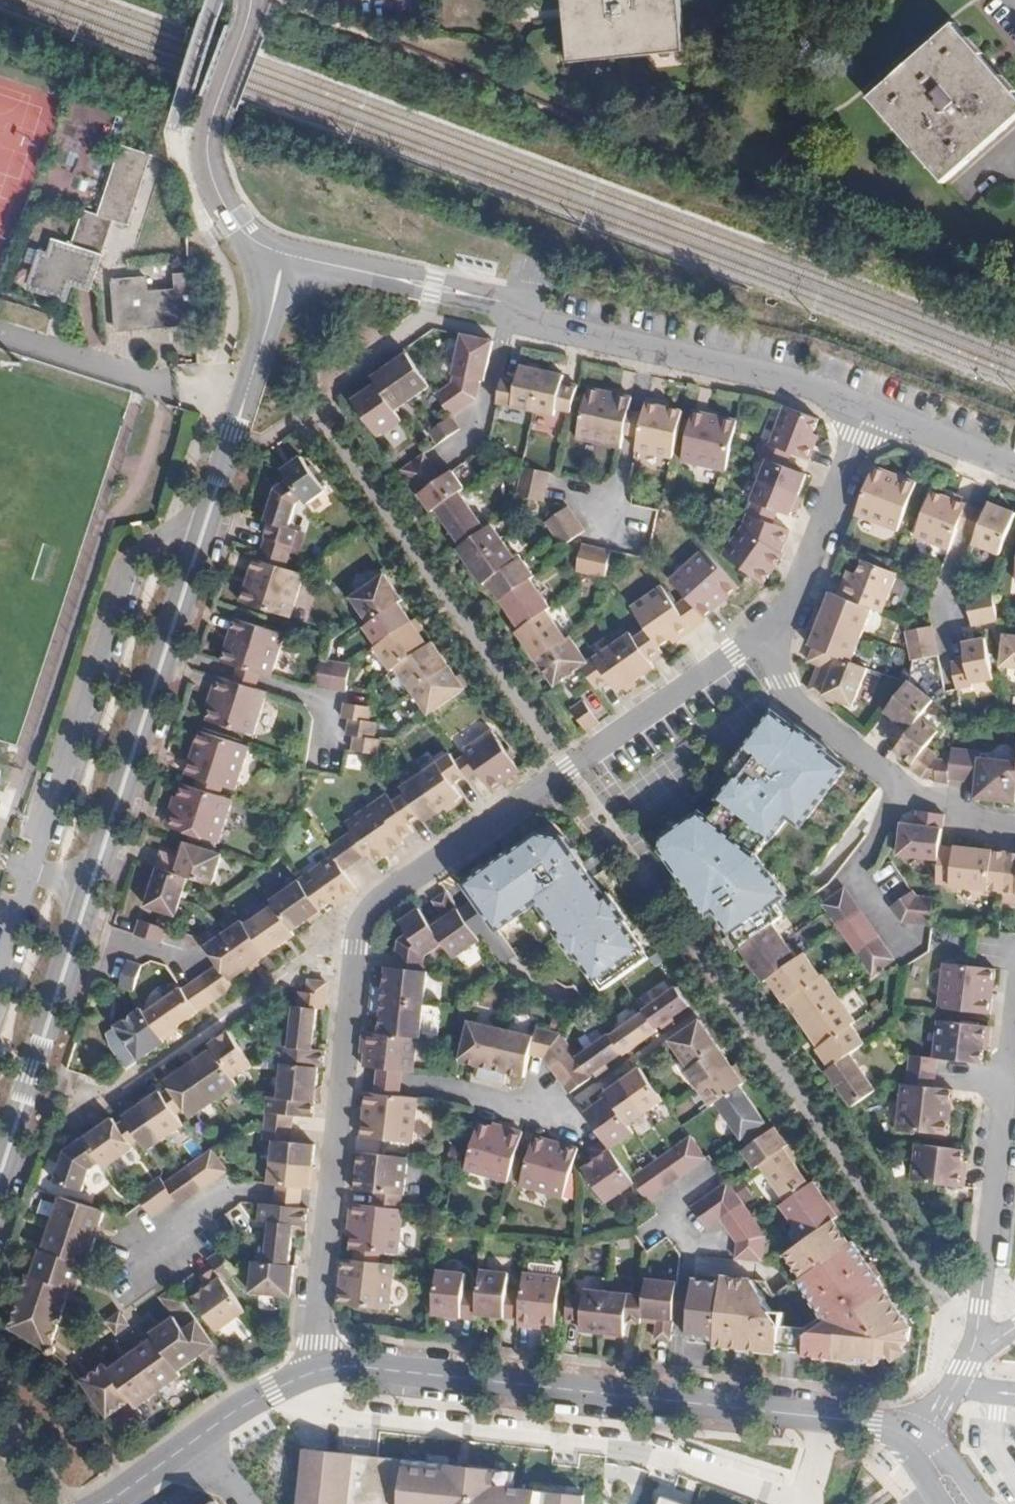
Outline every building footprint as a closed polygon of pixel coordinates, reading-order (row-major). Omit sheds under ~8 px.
[(571,63),(686,52),(681,0),(565,0),(571,63)] [(871,99),(945,182),(1014,121),(1014,93),(954,24),(871,99)] [(42,273),(37,290),(64,299),(70,282),(89,288),(112,218),(127,223),(150,153),(121,143),(99,214),(84,209),(73,243),(55,237),(50,255),(40,252),(34,271),(42,273)] [(42,273),(34,271),(28,287),(37,290),(42,273)] [(115,329),(196,322),(191,272),(174,273),(175,289),(147,291),(146,278),(111,280),(115,329)] [(485,339),(455,332),(446,371),(472,377),(476,378),(485,339)] [(385,358),(387,361),(403,350),(401,347),(385,358)] [(386,362),(409,394),(425,382),(403,350),(387,361),(386,362)] [(391,406),(409,394),(386,362),(368,374),(375,383),(391,406)] [(521,419),(532,368),(518,365),(516,376),(498,372),(489,412),(521,419)] [(532,368),(521,419),(555,426),(563,386),(545,382),(547,372),(532,368)] [(472,377),(446,371),(443,380),(431,390),(446,411),(468,396),(472,377)] [(391,406),(375,383),(351,399),(377,436),(400,420),(391,406)] [(612,431),(618,406),(620,393),(606,390),(605,393),(590,390),(591,386),(577,383),(566,434),(609,444),(612,431)] [(635,396),(632,409),(627,435),(624,446),(661,454),(671,406),(650,402),(650,399),(635,396)] [(781,403),(766,443),(788,452),(806,458),(815,434),(811,432),(817,415),(791,406),(781,403)] [(632,409),(618,406),(612,431),(627,435),(632,409)] [(699,414),(699,410),(685,407),(674,458),(717,468),(728,416),(714,413),(714,417),(699,414)] [(458,428),(446,411),(425,427),(436,444),(458,428)] [(788,452),(766,443),(763,441),(758,456),(765,459),(783,466),(788,452)] [(401,470),(418,493),(439,478),(423,454),(401,470)] [(279,471),(287,482),(300,500),(304,505),(322,492),(298,458),(280,470),(279,471)] [(783,466),(765,459),(757,481),(795,495),(803,474),(783,466)] [(515,464),(510,487),(539,493),(544,471),(515,464)] [(887,470),(873,464),(854,513),(895,529),(914,481),(900,475),(899,479),(885,473),(887,470)] [(451,469),(439,478),(418,493),(431,511),(435,508),(459,491),(464,488),(451,469)] [(899,479),(900,475),(887,470),(885,473),(899,479)] [(795,495),(757,481),(749,501),(774,512),(787,516),(795,495)] [(292,506),(300,500),(287,482),(271,494),(262,526),(266,528),(284,533),(292,506)] [(949,549),(957,528),(966,506),(968,502),(944,492),(943,494),(932,490),(914,535),(949,549)] [(459,491),(435,508),(461,545),(485,528),(459,491)] [(539,513),(556,537),(569,528),(577,522),(559,499),(539,513)] [(762,545),(774,512),(749,501),(739,528),(762,545)] [(976,535),(972,545),(1000,556),(1014,517),(1014,511),(989,501),(984,514),(976,535)] [(966,506),(957,528),(970,533),(976,535),(984,514),(978,511),(966,506)] [(485,528),(461,545),(457,548),(469,565),(503,541),(491,524),(485,528)] [(266,528),(258,556),(283,564),(292,535),(284,533),(266,528)] [(778,557),(762,545),(739,528),(720,556),(759,584),(778,557)] [(608,545),(576,538),(570,562),(603,570),(608,545)] [(516,560),(503,541),(469,565),(482,584),(487,581),(516,560)] [(722,592),(724,594),(735,585),(702,546),(669,574),(684,592),(702,614),(713,604),(711,602),(722,592)] [(280,574),(283,564),(258,556),(255,566),(280,574)] [(516,560),(487,581),(501,600),(530,580),(534,577),(520,557),(516,560)] [(840,597),(870,608),(880,612),(895,573),(861,560),(856,574),(850,572),(840,597)] [(300,580),(280,574),(255,566),(250,565),(246,581),(249,582),(245,594),(242,593),(237,608),(287,623),(300,580)] [(349,597),(367,622),(394,602),(398,599),(381,574),(349,597)] [(530,580),(501,600),(520,629),(546,611),(550,608),(530,580)] [(629,604),(642,623),(656,643),(674,630),(676,632),(688,623),(673,601),(659,582),(629,604)] [(673,601),(688,623),(702,614),(684,592),(673,601)] [(711,602),(713,604),(724,594),(722,592),(711,602)] [(818,618),(860,634),(870,608),(840,597),(829,592),(823,606),(818,618)] [(995,596),(968,601),(972,630),(999,625),(995,596)] [(409,621),(394,602),(367,622),(361,626),(375,645),(409,621)] [(823,606),(818,604),(809,627),(814,629),(818,618),(823,606)] [(546,611),(520,629),(517,631),(537,660),(566,639),(546,611)] [(850,660),(860,634),(818,618),(814,629),(809,644),(810,645),(835,655),(850,660)] [(394,668),(426,645),(409,621),(375,645),(371,648),(389,671),(394,668)] [(642,623),(615,642),(643,682),(650,677),(655,674),(649,667),(665,656),(656,643),(642,623)] [(232,626),(227,640),(231,642),(228,652),(224,651),(219,667),(231,671),(255,679),(269,683),(282,641),(232,626)] [(934,641),(931,627),(906,631),(908,645),(934,641)] [(555,684),(587,661),(570,636),(566,639),(537,660),(555,684)] [(1005,636),(1002,666),(1014,667),(1014,637),(1005,636)] [(908,645),(910,658),(936,655),(934,641),(908,645)] [(394,668),(411,691),(447,666),(430,643),(430,642),(426,645),(394,668)] [(643,682),(615,642),(587,661),(611,694),(626,684),(630,691),(639,685),(643,682)] [(986,642),(964,645),(967,662),(952,664),(956,690),(971,688),(971,685),(993,681),(986,642)] [(809,661),(815,664),(829,670),(835,655),(810,645),(805,659),(809,661)] [(829,670),(821,692),(850,703),(865,666),(850,660),(835,655),(829,670)] [(346,664),(320,660),(317,686),(342,690),(346,664)] [(829,670),(815,664),(807,689),(820,694),(821,692),(829,670)] [(447,666),(411,691),(427,715),(464,688),(456,678),(447,666)] [(231,671),(226,687),(250,694),(255,679),(231,671)] [(459,676),(456,678),(464,688),(467,686),(459,676)] [(897,745),(919,716),(932,699),(908,680),(885,711),(897,720),(885,735),(897,745)] [(250,694),(226,687),(214,683),(209,698),(214,700),(209,714),(206,727),(251,740),(264,698),(250,694)] [(573,709),(587,731),(594,726),(609,715),(595,694),(573,709)] [(214,700),(209,698),(205,712),(209,714),(214,700)] [(345,719),(366,722),(368,708),(340,703),(339,717),(345,719)] [(781,916),(772,905),(785,895),(757,856),(771,837),(773,838),(791,814),(804,823),(816,808),(810,803),(830,775),(836,780),(846,768),(826,752),(828,750),(827,749),(797,726),(795,728),(791,725),(770,709),(754,733),(757,735),(748,748),(750,750),(753,752),(735,779),(737,780),(721,804),(724,807),(712,824),(702,816),(667,841),(666,854),(694,893),(697,890),(702,897),(722,925),(727,921),(744,944),(747,941),(772,924),(781,916)] [(919,716),(897,745),(895,748),(912,762),(925,745),(937,730),(919,716)] [(343,733),(348,735),(371,738),(373,723),(366,722),(345,719),(343,733)] [(466,754),(478,770),(493,791),(520,771),(492,730),(463,750),(466,754)] [(371,738),(348,735),(346,749),(375,753),(377,739),(371,738)] [(184,781),(196,785),(221,792),(234,796),(247,753),(197,739),(193,753),(197,754),(192,767),(189,766),(184,781)] [(444,743),(416,762),(447,805),(459,797),(452,788),(468,777),(457,761),(444,743)] [(921,775),(932,761),(935,757),(937,754),(925,745),(912,762),(909,766),(910,767),(921,775)] [(981,759),(982,752),(952,749),(951,759),(950,765),(948,780),(978,784),(977,798),(1014,803),(1014,802),(1014,763),(981,759)] [(457,761),(468,777),(478,770),(466,754),(457,761)] [(939,763),(932,761),(921,775),(929,780),(931,780),(937,781),(939,763)] [(447,805),(416,762),(389,782),(401,798),(413,815),(428,805),(435,814),(447,805)] [(939,763),(937,781),(948,782),(948,780),(950,765),(939,763)] [(196,785),(193,796),(217,804),(221,792),(196,785)] [(218,849),(221,840),(231,808),(217,804),(193,796),(181,793),(177,806),(180,807),(176,821),(173,820),(169,834),(218,849)] [(360,827),(375,848),(383,859),(411,838),(404,828),(389,806),(382,798),(354,818),(360,827)] [(401,798),(389,806),(404,828),(416,819),(413,815),(401,798)] [(917,824),(943,827),(944,812),(919,809),(917,824)] [(941,847),(943,827),(917,824),(903,822),(900,854),(940,858),(941,847)] [(340,851),(343,855),(359,857),(362,857),(375,848),(360,827),(335,844),(340,851)] [(608,898),(599,885),(567,840),(542,835),(515,852),(514,850),(483,872),(465,884),(499,931),(540,904),(561,934),(559,936),(577,961),(580,959),(598,985),(600,983),(605,990),(649,958),(645,951),(646,950),(627,922),(630,920),(613,896),(608,898)] [(951,888),(956,849),(941,847),(940,858),(936,887),(951,888)] [(179,849),(174,864),(179,865),(184,851),(179,849)] [(951,888),(1002,894),(1001,904),(1014,905),(1014,855),(1006,854),(956,849),(951,888)] [(168,877),(198,886),(212,890),(220,862),(184,851),(179,865),(174,864),(160,860),(157,872),(157,873),(168,877)] [(339,855),(336,854),(307,876),(328,905),(340,897),(344,902),(365,887),(350,865),(343,855),(339,855)] [(359,857),(343,855),(350,865),(362,857),(359,857)] [(198,886),(168,877),(157,916),(173,921),(187,925),(187,924),(198,886)] [(274,904),(292,929),(320,910),(299,881),(271,900),(274,904)] [(897,960),(866,916),(845,888),(823,904),(828,911),(875,977),(897,960)] [(892,903),(904,921),(932,924),(935,897),(917,895),(912,889),(892,903)] [(433,902),(442,914),(444,917),(430,927),(442,943),(453,959),(479,940),(445,893),(433,902)] [(274,904),(245,925),(266,955),(296,935),(292,929),(274,904)] [(406,933),(414,945),(422,956),(442,943),(430,927),(428,924),(417,909),(398,922),(406,933)] [(442,914),(428,924),(430,927),(444,917),(442,914)] [(242,920),(224,934),(248,967),(266,955),(245,925),(242,920)] [(168,936),(176,938),(182,940),(187,925),(173,921),(168,936)] [(784,941),(772,924),(747,941),(744,944),(740,947),(752,964),(784,941)] [(172,952),(176,938),(168,936),(150,930),(146,944),(172,952)] [(394,951),(394,957),(406,958),(407,950),(414,945),(406,933),(395,940),(394,951)] [(248,967),(224,934),(205,947),(218,965),(230,981),(248,967)] [(765,981),(769,979),(797,958),(784,941),(752,964),(765,981)] [(394,957),(392,973),(420,975),(422,956),(414,945),(407,950),(406,958),(394,957)] [(787,1001),(822,976),(805,953),(797,958),(769,979),(785,1002),(787,1001)] [(996,984),(1000,985),(1002,970),(974,966),(949,963),(944,1008),(997,1014),(999,1000),(999,999),(994,998),(995,991),(996,984)] [(234,986),(230,981),(218,965),(183,990),(198,1012),(234,986)] [(128,968),(121,991),(134,995),(141,972),(128,968)] [(420,975),(392,973),(382,972),(380,988),(372,987),(370,1003),(421,1008),(425,976),(420,975)] [(824,975),(822,976),(787,1001),(803,1023),(840,997),(824,975)] [(297,993),(315,995),(317,984),(299,982),(297,993)] [(643,1012),(655,1028),(688,1005),(675,987),(642,1011),(643,1012)] [(175,1028),(198,1012),(183,990),(181,988),(144,1014),(161,1038),(175,1028)] [(292,1008),(314,1010),(315,995),(297,993),(290,992),(289,1008),(292,1008)] [(840,997),(803,1023),(820,1047),(852,1025),(857,1021),(840,997)] [(376,1037),(415,1041),(418,1041),(421,1008),(370,1003),(368,1018),(377,1019),(376,1037)] [(296,1051),(300,1051),(319,1053),(324,1054),(326,1036),(312,1035),(314,1010),(292,1008),(288,1050),(296,1051)] [(141,1009),(116,1027),(140,1061),(165,1044),(163,1042),(161,1038),(144,1014),(141,1009)] [(657,1030),(655,1028),(643,1012),(610,1035),(621,1052),(623,1054),(657,1030)] [(486,1063),(498,1029),(467,1018),(455,1053),(473,1059),(469,1069),(483,1074),(486,1063)] [(670,1042),(690,1070),(719,1050),(699,1021),(670,1042)] [(939,1022),(936,1059),(937,1059),(959,1061),(962,1061),(984,1064),(985,1046),(986,1042),(990,1042),(991,1027),(939,1022)] [(865,1044),(852,1025),(820,1047),(818,1049),(831,1068),(851,1054),(865,1044)] [(140,1061),(116,1027),(106,1034),(111,1048),(126,1070),(140,1061)] [(546,1032),(533,1027),(529,1040),(525,1051),(539,1056),(546,1032)] [(177,1031),(175,1028),(161,1038),(163,1042),(177,1031)] [(216,1045),(237,1075),(256,1062),(233,1028),(227,1032),(214,1041),(216,1045)] [(525,1051),(529,1040),(498,1029),(486,1063),(483,1074),(497,1078),(500,1068),(518,1074),(525,1051)] [(539,1056),(546,1057),(571,1091),(590,1077),(588,1076),(575,1058),(560,1037),(546,1032),(539,1056)] [(609,1034),(575,1058),(588,1076),(621,1052),(610,1035),(609,1034)] [(363,1071),(377,1072),(403,1074),(412,1075),(415,1041),(376,1037),(366,1036),(363,1071)] [(242,1082),(237,1075),(216,1045),(193,1061),(219,1098),(242,1082)] [(271,1065),(281,1066),(298,1067),(317,1070),(319,1053),(300,1051),(296,1051),(288,1050),(273,1049),(271,1065)] [(731,1066),(719,1050),(690,1070),(687,1072),(699,1089),(731,1066)] [(851,1054),(831,1068),(827,1071),(853,1107),(877,1090),(851,1054)] [(910,1056),(907,1084),(934,1087),(937,1059),(936,1059),(910,1056)] [(169,1078),(174,1085),(188,1105),(195,1114),(219,1098),(193,1061),(169,1078)] [(298,1067),(281,1066),(278,1101),(295,1102),(314,1104),(317,1070),(298,1067)] [(715,1103),(740,1086),(743,1083),(731,1066),(699,1089),(711,1106),(715,1103)] [(641,1068),(623,1081),(647,1113),(664,1101),(641,1068)] [(402,1087),(403,1074),(377,1072),(375,1084),(374,1094),(401,1097),(402,1087)] [(606,1093),(609,1097),(630,1125),(647,1113),(623,1081),(606,1093)] [(934,1087),(907,1084),(902,1083),(897,1128),(948,1133),(950,1117),(947,1117),(948,1110),(948,1104),(951,1104),(953,1089),(934,1087)] [(188,1105),(174,1085),(166,1092),(179,1111),(188,1105)] [(740,1086),(715,1103),(741,1139),(744,1137),(761,1125),(765,1122),(740,1086)] [(164,1088),(145,1101),(169,1135),(187,1123),(179,1111),(166,1092),(164,1088)] [(418,1098),(401,1097),(374,1094),(366,1093),(364,1113),(368,1114),(366,1127),(363,1127),(362,1138),(414,1143),(418,1098)] [(585,1113),(605,1140),(612,1149),(635,1132),(630,1125),(609,1097),(585,1113)] [(295,1102),(278,1101),(268,1100),(263,1143),(272,1144),(290,1146),(295,1102)] [(128,1113),(130,1116),(143,1135),(152,1147),(169,1135),(145,1101),(129,1113),(128,1113)] [(118,1115),(87,1135),(104,1160),(109,1165),(138,1145),(136,1141),(122,1121),(118,1115)] [(143,1135),(130,1116),(122,1121),(136,1141),(143,1135)] [(504,1132),(490,1128),(477,1123),(462,1168),(504,1182),(521,1133),(506,1128),(504,1132)] [(492,1123),(490,1128),(504,1132),(506,1128),(492,1123)] [(744,1137),(750,1145),(767,1133),(761,1125),(744,1137)] [(767,1133),(750,1145),(743,1151),(755,1169),(760,1166),(784,1149),(788,1146),(775,1127),(767,1133)] [(104,1160),(87,1135),(68,1148),(59,1182),(86,1191),(93,1168),(104,1160)] [(575,1151),(561,1146),(560,1149),(549,1146),(550,1143),(533,1137),(517,1187),(558,1201),(575,1151)] [(690,1138),(633,1178),(636,1183),(650,1202),(707,1161),(690,1138)] [(607,1203),(636,1183),(633,1178),(612,1149),(605,1140),(592,1149),(599,1158),(583,1170),(607,1203)] [(965,1149),(913,1143),(909,1180),(957,1185),(959,1168),(959,1162),(963,1162),(965,1149)] [(270,1164),(311,1169),(314,1148),(290,1146),(272,1144),(270,1164)] [(208,1152),(164,1183),(177,1201),(181,1206),(230,1172),(213,1149),(208,1152)] [(784,1149),(760,1166),(786,1202),(810,1185),(784,1149)] [(352,1193),(374,1195),(400,1198),(402,1198),(406,1162),(358,1157),(356,1179),(353,1178),(352,1193)] [(278,1187),(301,1190),(309,1191),(311,1169),(270,1164),(268,1186),(278,1187)] [(153,1219),(177,1201),(164,1183),(161,1178),(136,1196),(142,1204),(153,1219)] [(810,1185),(786,1202),(781,1206),(794,1223),(827,1200),(814,1182),(810,1185)] [(737,1245),(736,1257),(762,1261),(763,1257),(765,1235),(730,1184),(694,1209),(711,1233),(722,1226),(737,1245)] [(276,1206),(299,1209),(300,1201),(301,1190),(278,1187),(277,1198),(276,1206)] [(374,1195),(372,1210),(398,1213),(400,1198),(374,1195)] [(102,1212),(57,1198),(49,1223),(93,1238),(102,1212)] [(794,1223),(805,1239),(832,1220),(838,1215),(827,1200),(794,1223)] [(259,1220),(270,1221),(266,1263),(289,1265),(292,1227),(305,1228),(307,1209),(299,1209),(276,1206),(260,1205),(259,1220)] [(353,1225),(352,1239),(351,1253),(355,1253),(380,1256),(398,1257),(402,1213),(398,1213),(372,1210),(350,1208),(349,1224),(353,1225)] [(876,1359),(887,1353),(899,1345),(908,1339),(909,1326),(882,1290),(885,1288),(876,1275),(879,1273),(870,1261),(867,1263),(850,1240),(848,1242),(832,1220),(805,1239),(783,1253),(799,1275),(800,1276),(798,1278),(796,1280),(812,1302),(809,1305),(812,1309),(818,1316),(814,1320),(803,1328),(784,1326),(779,1326),(761,1301),(763,1300),(763,1299),(761,1296),(749,1279),(718,1276),(717,1283),(717,1286),(690,1284),(689,1294),(686,1323),(685,1331),(704,1333),(703,1339),(711,1340),(711,1345),(772,1352),(772,1351),(772,1350),(777,1350),(781,1351),(781,1344),(786,1344),(799,1346),(798,1352),(798,1353),(798,1355),(870,1363),(876,1359)] [(49,1223),(41,1250),(83,1263),(85,1264),(93,1238),(49,1223)] [(29,1277),(56,1286),(69,1290),(73,1292),(83,1263),(41,1250),(38,1249),(37,1252),(29,1277)] [(354,1264),(379,1267),(380,1256),(355,1253),(354,1264)] [(221,1276),(224,1280),(237,1271),(228,1258),(215,1268),(221,1276)] [(289,1265),(266,1263),(254,1262),(251,1293),(291,1296),(294,1266),(289,1265)] [(339,1292),(338,1308),(390,1313),(395,1268),(379,1267),(354,1264),(343,1262),(341,1278),(345,1279),(344,1292),(339,1292)] [(479,1315),(508,1319),(511,1292),(513,1275),(484,1272),(481,1295),(479,1315)] [(436,1316),(464,1319),(467,1293),(469,1276),(441,1273),(436,1316)] [(527,1275),(525,1294),(522,1320),(521,1325),(538,1327),(538,1325),(559,1327),(564,1279),(527,1275)] [(25,1276),(17,1302),(61,1317),(65,1302),(67,1298),(69,1290),(56,1286),(29,1277),(25,1276)] [(225,1338),(247,1321),(252,1318),(224,1280),(221,1276),(208,1285),(215,1294),(200,1305),(210,1318),(225,1338)] [(591,1334),(606,1336),(612,1283),(579,1279),(575,1320),(593,1322),(591,1334)] [(670,1342),(672,1322),(675,1292),(676,1285),(647,1282),(646,1287),(642,1319),(659,1321),(658,1326),(656,1341),(670,1342)] [(642,1319),(646,1287),(612,1283),(606,1336),(621,1337),(622,1325),(641,1328),(642,1324),(642,1319)] [(224,1356),(194,1316),(174,1289),(172,1286),(159,1295),(172,1314),(173,1316),(200,1354),(209,1366),(224,1356)] [(69,1290),(67,1298),(65,1302),(70,1304),(71,1301),(73,1292),(69,1290)] [(511,1292),(508,1319),(522,1320),(525,1294),(511,1292)] [(672,1322),(686,1323),(689,1294),(675,1292),(672,1322)] [(481,1295),(467,1293),(464,1319),(478,1321),(479,1315),(481,1295)] [(17,1302),(8,1330),(22,1337),(33,1343),(36,1347),(37,1348),(40,1351),(43,1353),(47,1353),(49,1355),(52,1352),(53,1350),(53,1348),(52,1345),(61,1317),(17,1302)] [(121,1311),(109,1320),(117,1330),(128,1322),(121,1311)] [(200,1354),(173,1316),(161,1324),(150,1332),(154,1337),(178,1370),(200,1354)] [(147,1328),(150,1332),(161,1324),(159,1320),(147,1328)] [(157,1390),(180,1373),(178,1370),(154,1337),(131,1353),(143,1370),(157,1390)] [(781,1344),(781,1351),(798,1352),(799,1346),(786,1344),(781,1344)] [(899,1345),(887,1353),(892,1359),(903,1351),(899,1345)] [(131,1353),(111,1367),(110,1367),(106,1366),(129,1399),(134,1406),(157,1390),(143,1370),(131,1353)] [(104,1363),(100,1365),(78,1381),(93,1399),(105,1416),(129,1399),(106,1366),(104,1363)] [(303,1449),(296,1503),(584,1503),(585,1496),(514,1489),(518,1472),(303,1449)]
